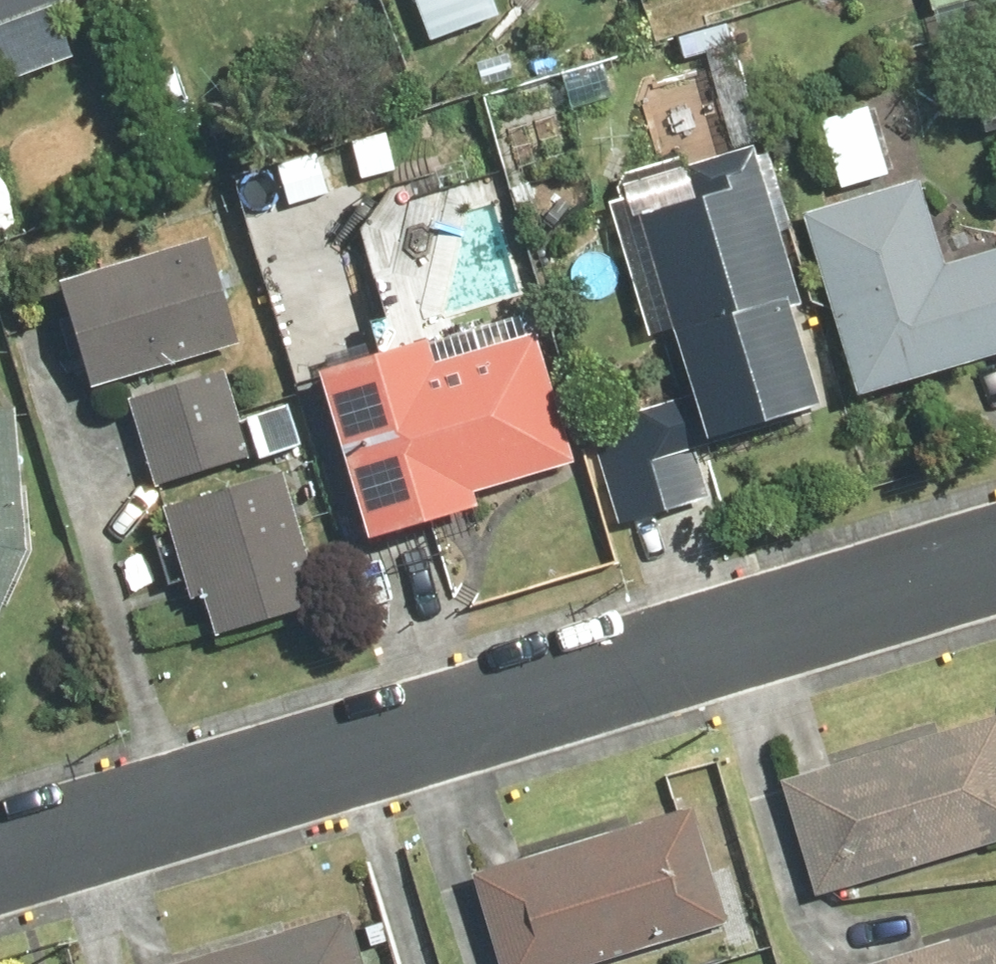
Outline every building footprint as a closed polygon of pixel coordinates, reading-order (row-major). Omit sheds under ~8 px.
[(67,69),(48,10),(79,0),(0,0),(0,91),(67,69)] [(425,46),(498,18),(492,0),(408,0),(425,46)] [(939,33),(995,12),(995,3),(995,0),(926,0),(939,33)] [(867,109),(817,123),(836,193),(886,179),(867,109)] [(781,302),(796,298),(749,149),(687,168),(695,193),(610,220),(649,341),(668,335),(688,400),(588,432),(616,522),(716,491),(700,441),(813,405),(781,302)] [(798,214),(853,399),(995,357),(995,249),(942,265),(918,180),(798,214)] [(231,348),(202,242),(54,283),(84,389),(231,348)] [(530,317),(313,374),(357,544),(470,514),(465,495),(570,468),(530,317)] [(151,487),(248,461),(224,373),(127,399),(151,487)] [(0,415),(0,601),(20,554),(9,414),(0,415)] [(320,606),(279,477),(157,515),(185,603),(198,599),(211,640),(320,606)] [(778,779),(814,896),(995,841),(995,712),(778,779)] [(468,873),(496,963),(592,963),(725,923),(688,806),(468,873)] [(161,963),(367,963),(349,905),(161,963)] [(853,963),(995,963),(995,927),(853,963)]
